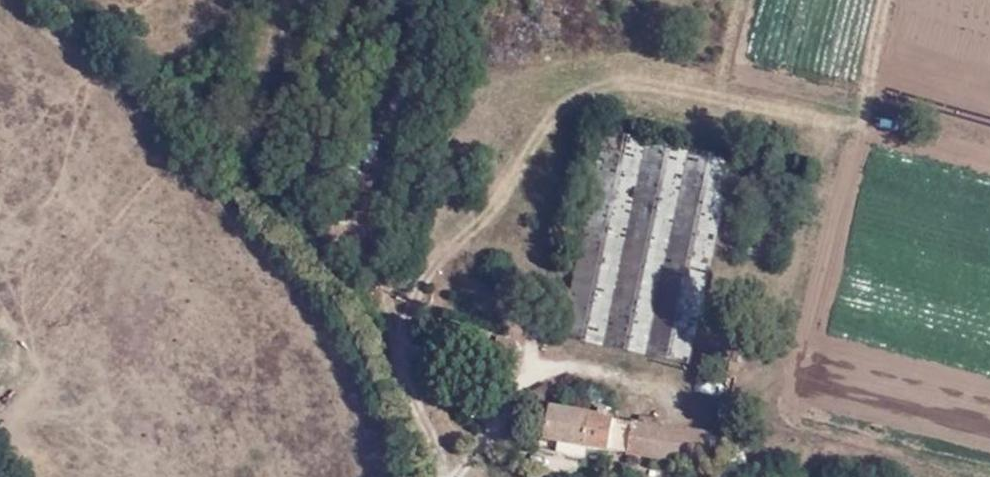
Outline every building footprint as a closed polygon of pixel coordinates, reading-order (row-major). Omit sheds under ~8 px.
[(692,363),(737,157),(611,130),(566,335),(692,363)] [(706,428),(553,406),(548,442),(560,444),(561,453),(585,456),(586,445),(701,461),(706,428)]
